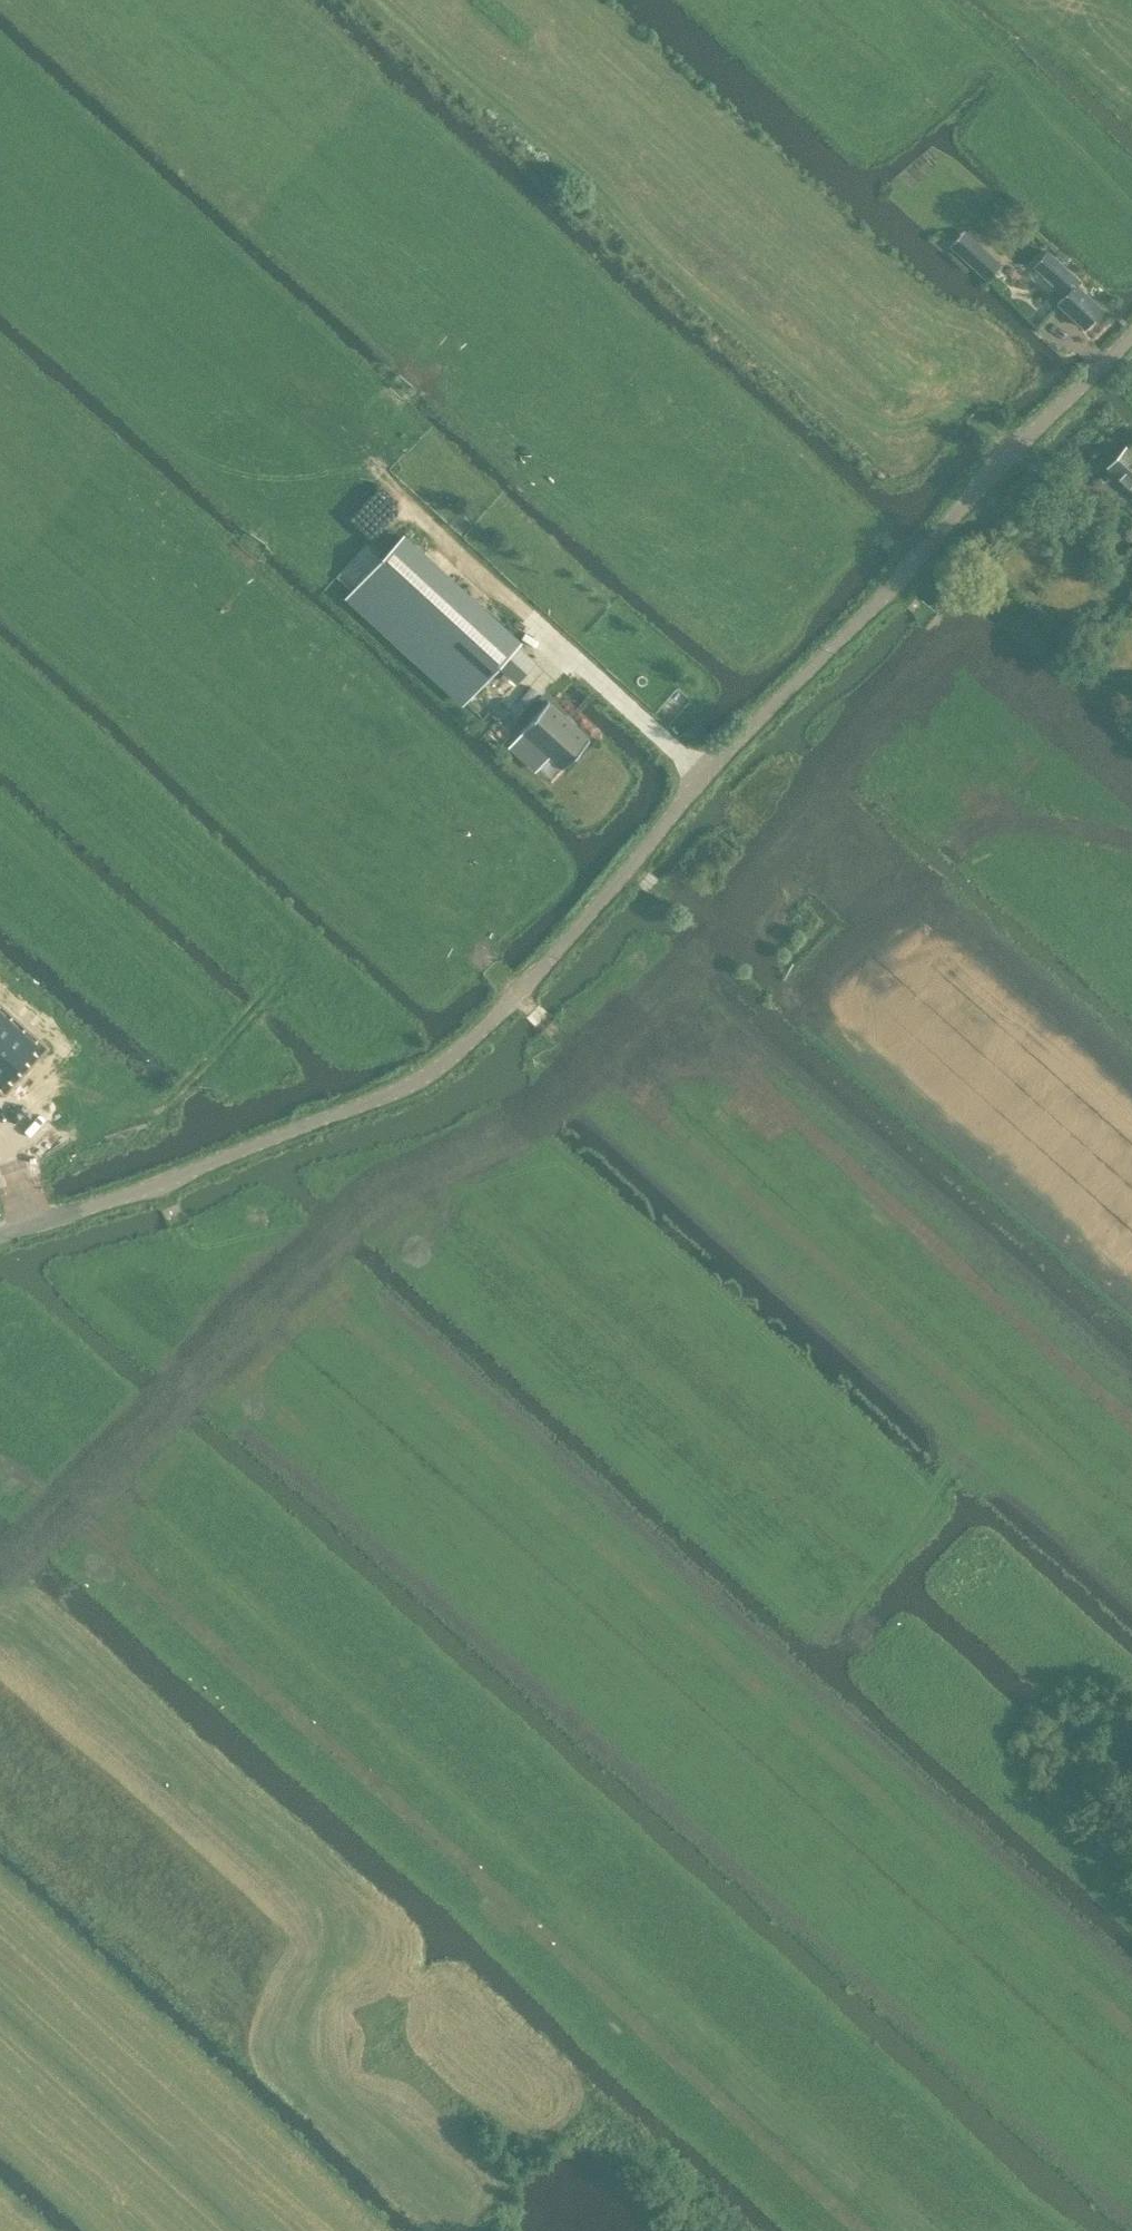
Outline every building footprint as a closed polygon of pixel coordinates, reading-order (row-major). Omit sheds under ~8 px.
[(965,252),(961,257),(974,269),(979,264),(992,276),(1003,265),(976,241),(965,252)] [(1034,265),(1065,294),(1058,302),(1085,326),(1101,308),(1074,284),(1079,278),(1047,250),(1034,265)] [(1126,446),(1108,466),(1131,488),(1131,452),(1126,446)] [(402,535),(347,594),(464,701),(518,642),(402,535)] [(522,730),(510,744),(537,768),(549,754),(563,767),(588,738),(547,702),(522,730)] [(4,1079),(31,1049),(0,1021),(0,1075),(4,1079)]
